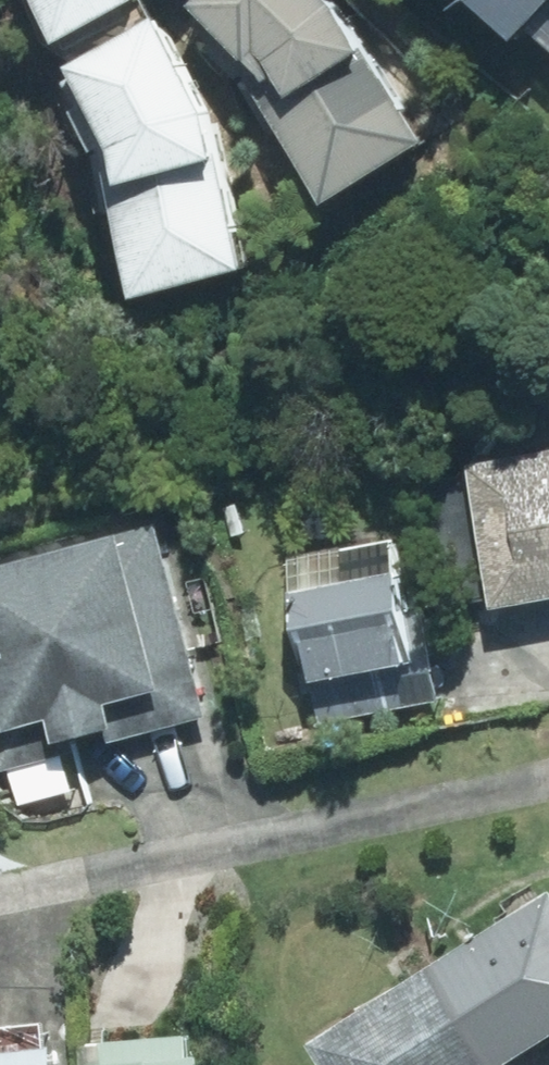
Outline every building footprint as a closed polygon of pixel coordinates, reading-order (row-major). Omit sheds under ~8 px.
[(83,30),(138,0),(64,0),(83,30)] [(285,72),(361,185),(451,125),(385,26),(375,12),(363,0),(218,0),(285,72)] [(489,55),(538,4),(548,15),(548,0),(432,0),(489,55)] [(67,84),(136,198),(169,291),(269,256),(236,163),(157,31),(67,84)] [(476,440),(502,596),(548,589),(548,428),(476,440)] [(173,730),(233,715),(180,511),(0,558),(0,595),(30,711),(72,701),(79,729),(143,712),(137,689),(161,683),(173,730)] [(423,522),(299,552),(341,726),(465,696),(423,522)] [(333,1034),(354,1064),(508,1064),(548,1037),(548,887),(333,1034)] [(81,1028),(60,1031),(58,1015),(0,1022),(0,1064),(86,1064),(81,1028)] [(95,1038),(99,1064),(226,1064),(219,1019),(95,1038)]
